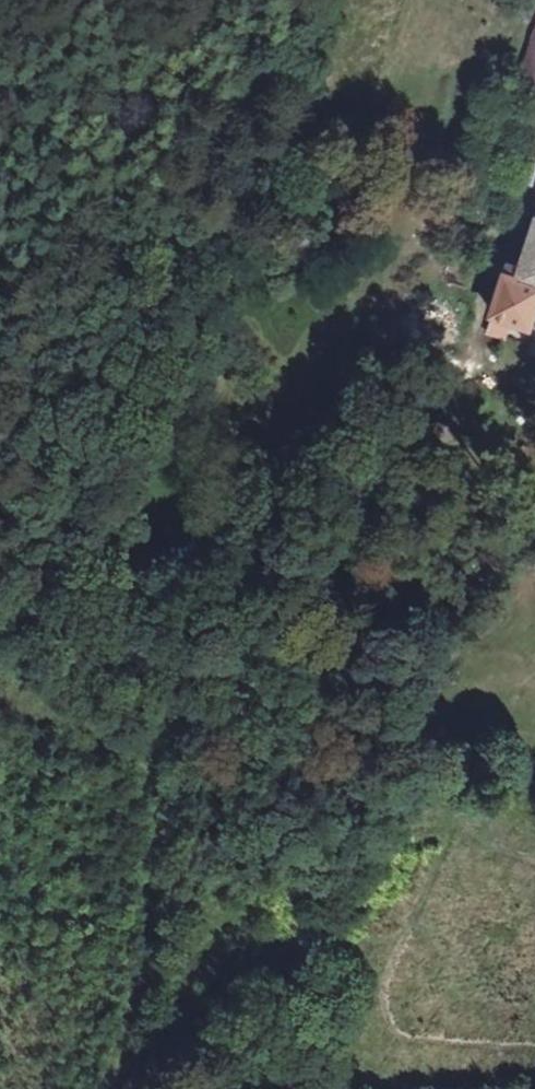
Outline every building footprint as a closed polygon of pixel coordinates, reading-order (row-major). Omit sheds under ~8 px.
[(533,37),(518,85),(534,91),(534,33),(533,37)] [(492,314),(511,320),(532,326),(534,317),(534,223),(521,266),(509,263),(492,314)] [(511,320),(492,314),(488,328),(493,336),(504,340),(511,320)]
